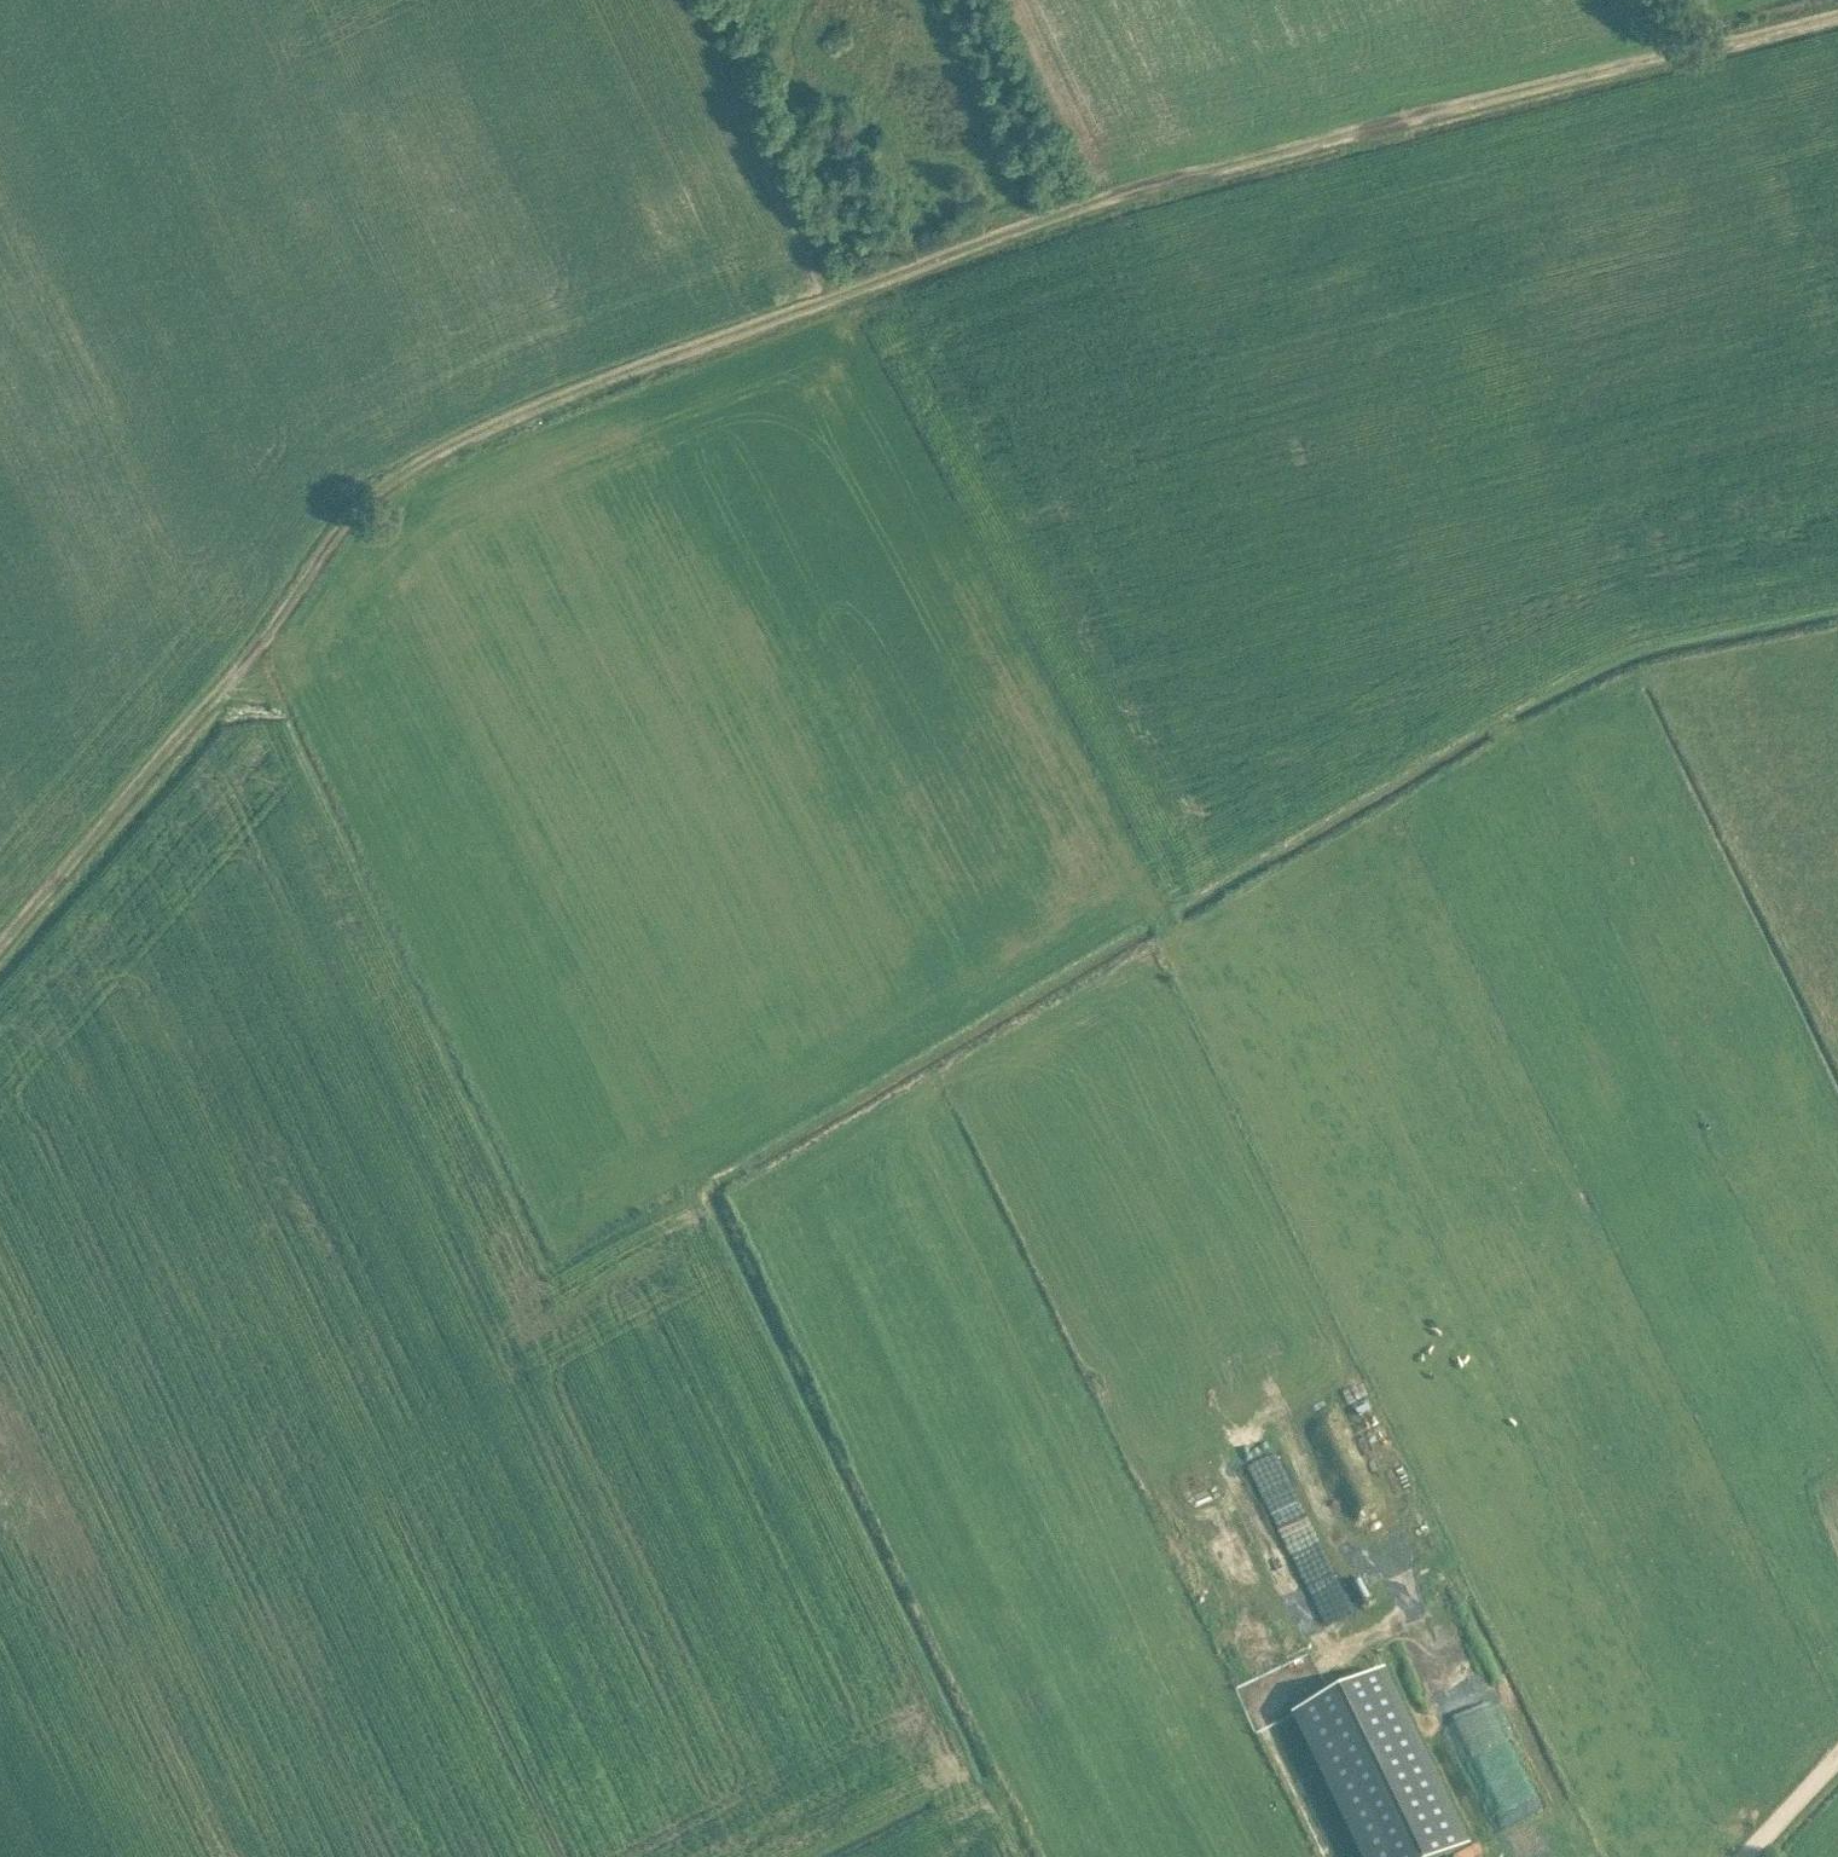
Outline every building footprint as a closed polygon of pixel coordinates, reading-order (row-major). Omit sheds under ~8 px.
[(1294,1716),(1362,1856),(1452,1856),(1468,1849),(1383,1673),(1294,1716)] [(1483,1804),(1490,1819),(1531,1802),(1525,1786),(1483,1804)]
